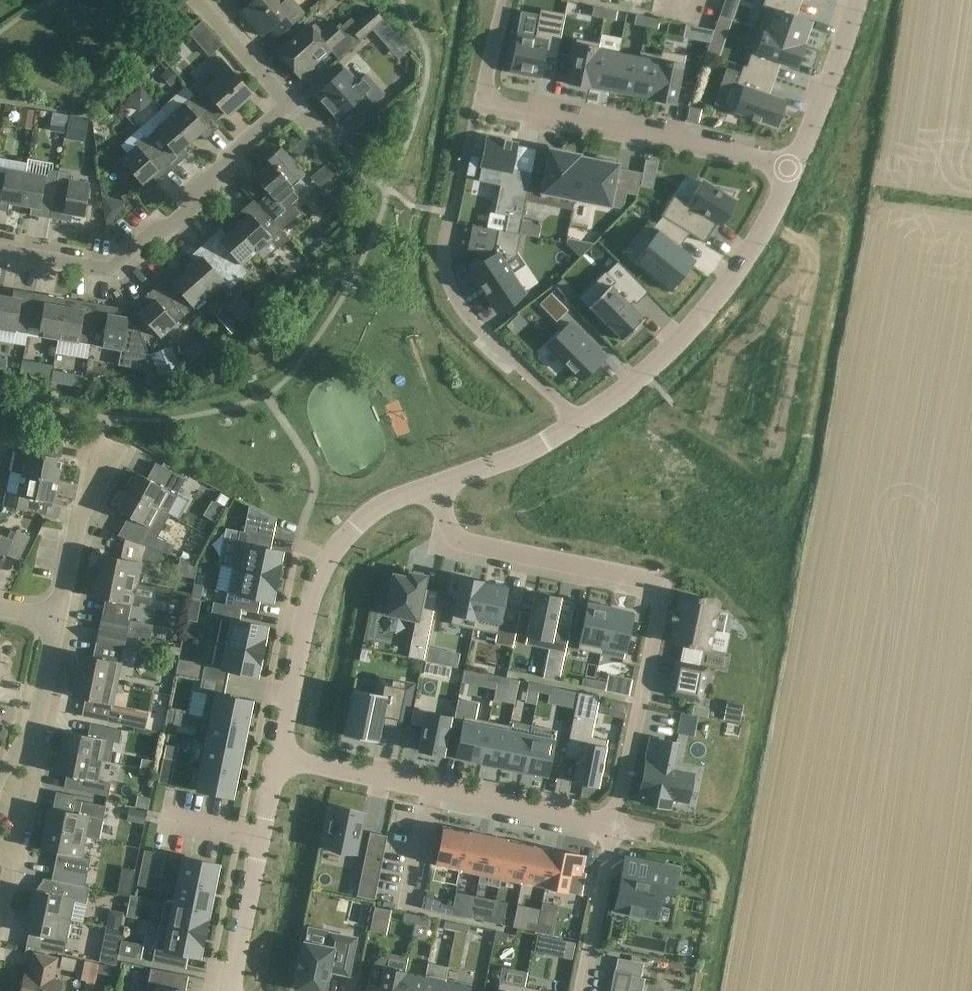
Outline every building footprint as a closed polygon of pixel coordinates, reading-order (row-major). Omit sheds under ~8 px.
[(274,0),(253,0),(241,11),(262,35),(270,28),(278,37),(303,15),(290,0),(278,0),(276,2),(274,0)] [(759,29),(804,45),(804,44),(811,22),(791,15),(796,0),(764,0),(762,8),(766,10),(759,29)] [(723,3),(719,15),(732,20),(736,8),(723,3)] [(593,6),(592,16),(603,18),(605,9),(593,6)] [(373,7),(350,28),(360,40),(372,29),(383,19),(373,7)] [(514,41),(512,55),(514,55),(510,71),(539,77),(543,56),(556,58),(565,14),(540,9),(535,36),(518,33),(516,41),(514,41)] [(605,9),(603,18),(615,20),(617,11),(605,9)] [(636,15),(634,24),(646,26),(647,17),(636,15)] [(647,17),(646,26),(657,29),(659,19),(647,17)] [(383,19),(372,29),(384,42),(395,32),(383,19)] [(222,45),(202,21),(190,32),(210,55),(222,45)] [(680,23),(669,21),(667,29),(679,31),(680,23)] [(293,39),(278,53),(299,77),(314,63),(330,50),(329,49),(348,32),(341,25),(340,23),(336,27),(332,22),(321,31),(314,23),(309,27),(308,26),(293,39)] [(743,65),(743,66),(770,75),(776,61),(796,68),(804,45),(759,29),(747,66),(743,65)] [(573,56),(567,84),(589,88),(598,43),(576,39),(573,56)] [(710,42),(706,53),(719,57),(722,46),(710,42)] [(598,43),(589,88),(590,89),(591,87),(594,88),(611,91),(619,52),(598,48),(599,43),(598,43)] [(161,56),(170,67),(182,57),(171,44),(159,54),(161,56)] [(619,52),(611,91),(632,96),(641,52),(640,51),(639,56),(619,52)] [(641,52),(632,96),(652,99),(652,101),(653,101),(663,51),(662,51),(661,56),(641,52)] [(663,51),(653,101),(675,105),(685,55),(663,51)] [(225,113),(227,116),(251,94),(220,60),(209,69),(217,79),(204,90),(196,98),(216,121),(225,113)] [(743,66),(728,109),(776,126),(785,101),(764,94),(770,75),(743,66)] [(169,69),(162,75),(172,85),(179,79),(170,68),(169,69)] [(357,82),(345,68),(315,95),(337,119),(356,101),(364,110),(383,93),(366,74),(357,82)] [(152,100),(142,87),(129,99),(140,111),(152,100)] [(194,96),(169,117),(174,122),(191,141),(199,134),(205,141),(221,126),(216,121),(196,98),(194,96)] [(689,107),(686,120),(698,123),(701,109),(689,107)] [(33,119),(34,111),(21,109),(19,117),(33,119)] [(52,112),(50,126),(66,128),(68,115),(52,112)] [(69,115),(67,127),(86,130),(88,118),(69,115)] [(145,138),(145,139),(172,169),(188,155),(182,149),(191,141),(174,122),(169,117),(145,138)] [(136,146),(121,160),(129,169),(142,184),(151,177),(157,183),(172,169),(145,139),(145,138),(143,136),(134,144),(136,146)] [(303,138),(288,150),(295,158),(310,146),(303,138)] [(505,231),(519,234),(525,201),(530,177),(531,173),(511,170),(516,144),(486,138),(478,182),(499,186),(494,213),(508,216),(505,231)] [(269,163),(254,177),(268,193),(257,202),(270,217),(281,230),(299,214),(291,204),(300,196),(291,187),(304,175),(280,148),(267,160),(269,163)] [(543,180),(530,177),(525,201),(570,209),(580,156),(580,155),(549,148),(543,180)] [(580,156),(570,209),(572,210),(574,199),(619,208),(624,204),(626,191),(613,188),(615,178),(618,164),(613,163),(614,159),(597,156),(596,159),(593,159),(580,156)] [(7,212),(9,204),(19,205),(25,171),(27,162),(0,157),(0,211),(7,212)] [(646,159),(644,167),(656,169),(657,161),(646,159)] [(317,186),(334,172),(325,162),(309,176),(317,186)] [(25,171),(19,205),(31,207),(29,216),(50,219),(59,172),(51,170),(46,175),(25,171)] [(70,174),(59,172),(50,219),(70,223),(72,215),(83,217),(89,184),(69,181),(70,174)] [(730,199),(734,192),(718,189),(717,190),(703,182),(693,199),(673,195),(661,216),(663,217),(691,234),(704,242),(716,222),(720,224),(734,201),(730,199)] [(126,202),(103,196),(105,220),(113,221),(126,202)] [(235,227),(257,252),(271,239),(278,247),(288,239),(253,200),(237,214),(243,220),(235,227)] [(634,259),(633,260),(633,261),(670,291),(671,291),(672,290),(671,290),(672,289),(686,272),(696,260),(693,257),(679,246),(689,233),(662,216),(653,227),(657,231),(634,260),(634,259)] [(257,252),(235,227),(226,235),(221,229),(206,242),(239,280),(246,274),(246,269),(242,265),(257,252)] [(492,258),(485,263),(480,255),(467,263),(473,271),(472,271),(498,310),(524,292),(504,262),(516,254),(520,234),(519,234),(505,231),(498,230),(492,258)] [(324,231),(317,237),(323,244),(330,237),(324,231)] [(566,239),(565,247),(578,259),(580,257),(593,244),(566,239)] [(195,263),(187,270),(209,294),(224,280),(231,288),(239,280),(206,242),(189,257),(195,263)] [(610,285),(589,306),(622,339),(622,340),(623,340),(644,319),(630,305),(632,303),(634,301),(636,303),(648,292),(618,262),(617,261),(606,272),(615,281),(611,285),(610,285)] [(290,265),(280,275),(289,284),(299,274),(290,265)] [(173,272),(157,285),(164,293),(180,311),(184,315),(193,308),(209,294),(187,270),(178,278),(173,272)] [(563,278),(554,286),(567,299),(576,291),(563,278)] [(184,315),(180,311),(164,293),(157,285),(142,299),(147,306),(138,313),(160,337),(184,315)] [(27,328),(34,293),(13,290),(12,298),(0,296),(0,298),(0,329),(26,334),(27,328)] [(38,336),(57,340),(65,299),(34,293),(27,328),(39,330),(38,336)] [(551,293),(539,304),(556,321),(568,310),(551,293)] [(227,310),(240,325),(253,313),(240,298),(227,310)] [(57,340),(89,345),(96,304),(65,299),(57,340)] [(95,308),(89,345),(149,356),(139,331),(126,328),(127,318),(116,316),(117,308),(96,304),(95,308)] [(216,316),(231,332),(237,326),(223,310),(216,316)] [(561,343),(553,351),(564,362),(565,363),(574,372),(581,378),(588,371),(589,371),(604,356),(572,323),(564,330),(564,331),(556,338),(561,343)] [(180,369),(171,346),(150,354),(159,377),(180,369)] [(33,362),(31,374),(50,378),(52,378),(54,366),(53,366),(33,362)] [(52,378),(53,379),(55,379),(59,380),(83,384),(84,376),(53,371),(52,378)] [(10,471),(22,474),(57,481),(61,459),(40,454),(43,441),(17,436),(10,471)] [(130,488),(127,493),(169,516),(169,515),(178,519),(188,501),(176,495),(184,479),(172,473),(155,463),(146,479),(138,474),(136,477),(131,477),(127,484),(130,488)] [(57,481),(22,474),(18,494),(6,492),(3,507),(29,512),(31,499),(52,503),(57,481)] [(127,493),(117,511),(135,521),(149,529),(147,532),(140,545),(145,546),(163,552),(167,542),(157,537),(169,516),(127,493)] [(221,493),(215,503),(223,508),(229,498),(221,493)] [(232,567),(277,577),(282,552),(270,550),(273,537),(274,529),(276,521),(249,506),(247,514),(244,532),(240,531),(232,567)] [(6,555),(18,561),(29,537),(15,530),(15,532),(11,530),(7,539),(0,536),(0,567),(6,555)] [(167,542),(163,552),(171,555),(174,545),(167,542)] [(145,546),(141,558),(150,561),(158,564),(162,553),(163,552),(145,546)] [(101,556),(97,576),(153,587),(153,586),(136,583),(140,563),(101,556)] [(213,602),(213,603),(224,605),(257,612),(260,599),(272,601),(277,577),(232,567),(225,604),(213,602)] [(417,620),(426,576),(410,573),(409,578),(393,575),(389,595),(386,595),(383,609),(386,610),(385,614),(417,620)] [(153,587),(97,576),(93,597),(132,605),(132,604),(139,606),(140,602),(149,604),(153,587)] [(484,582),(451,576),(447,594),(456,596),(453,613),(451,622),(451,623),(474,628),(484,582)] [(484,582),(474,628),(498,633),(502,613),(507,586),(484,582)] [(194,584),(191,597),(200,599),(203,586),(194,584)] [(564,652),(570,625),(554,622),(559,597),(555,597),(536,593),(532,612),(531,614),(520,612),(515,633),(527,636),(525,644),(564,652)] [(674,625),(671,642),(683,644),(684,644),(680,663),(699,667),(701,657),(703,648),(709,650),(710,644),(713,631),(723,633),(727,614),(717,611),(719,603),(702,599),(697,598),(680,595),(677,611),(674,625)] [(190,599),(188,609),(199,611),(201,601),(190,599)] [(601,654),(610,608),(609,608),(605,607),(606,605),(593,602),(593,605),(587,604),(578,649),(593,652),(601,654)] [(262,651),(262,648),(265,649),(268,631),(266,631),(267,627),(239,621),(241,609),(257,613),(257,612),(213,603),(210,618),(222,620),(217,642),(262,651)] [(610,608),(601,654),(623,658),(632,615),(633,612),(610,608)] [(101,615),(99,629),(126,634),(126,633),(129,621),(101,615)] [(81,656),(77,676),(116,684),(120,663),(123,648),(123,647),(134,649),(139,650),(141,636),(137,636),(126,633),(126,634),(99,629),(96,642),(97,643),(93,658),(81,656)] [(201,678),(202,678),(226,683),(229,670),(257,676),(257,671),(260,672),(263,655),(261,655),(262,651),(235,646),(217,642),(212,665),(204,664),(201,678)] [(428,647),(425,661),(426,661),(435,663),(437,663),(439,649),(428,647)] [(426,661),(423,674),(432,676),(435,663),(426,661)] [(676,662),(670,693),(699,699),(705,668),(698,667),(680,663),(676,662)] [(496,683),(498,676),(486,673),(485,681),(496,683)] [(112,705),(116,684),(77,676),(72,697),(112,705)] [(496,683),(508,686),(509,678),(498,676),(496,683)] [(353,689),(350,706),(347,705),(345,718),(347,718),(344,735),(377,742),(381,722),(404,727),(413,684),(379,677),(375,693),(353,689)] [(582,685),(594,687),(595,679),(583,677),(582,685)] [(202,716),(219,720),(246,726),(251,701),(249,701),(224,696),(226,683),(202,678),(201,678),(199,692),(206,694),(202,716)] [(594,687),(605,690),(607,682),(595,679),(594,687)] [(540,685),(528,682),(527,690),(538,692),(540,685)] [(538,692),(550,695),(552,687),(540,685),(538,692)] [(598,787),(599,783),(607,740),(591,737),(599,696),(578,692),(566,756),(578,758),(574,782),(595,786),(598,787)] [(458,699),(452,727),(461,729),(459,738),(455,758),(480,763),(488,721),(475,718),(478,703),(458,699)] [(693,704),(692,714),(708,717),(709,708),(693,704)] [(176,711),(168,709),(165,722),(173,723),(176,711)] [(442,755),(450,717),(413,709),(410,723),(424,726),(419,750),(442,755)] [(144,729),(144,728),(147,717),(110,710),(107,722),(144,729)] [(681,713),(677,733),(694,737),(698,716),(681,713)] [(211,719),(206,742),(242,749),(246,726),(219,720),(202,716),(201,717),(211,719)] [(488,721),(480,763),(498,767),(501,767),(510,726),(488,721)] [(510,726),(501,767),(504,768),(522,772),(530,735),(532,725),(511,721),(510,726)] [(65,732),(61,752),(100,760),(100,759),(109,761),(113,742),(118,743),(121,730),(96,725),(93,738),(65,732)] [(530,735),(522,772),(525,772),(547,777),(554,740),(556,730),(532,725),(530,735)] [(651,738),(640,791),(645,792),(642,802),(668,808),(671,797),(687,801),(693,775),(671,770),(676,743),(651,738)] [(206,742),(202,766),(237,773),(242,749),(206,742)] [(176,761),(178,761),(180,748),(167,746),(165,758),(176,761)] [(61,752),(57,773),(72,777),(70,789),(82,792),(102,796),(107,797),(109,784),(95,781),(100,760),(61,752)] [(142,758),(140,768),(154,771),(156,761),(142,758)] [(176,761),(165,758),(163,767),(175,769),(176,761)] [(237,773),(202,766),(197,790),(232,797),(237,773)] [(137,795),(135,806),(148,809),(150,798),(137,795)] [(45,829),(83,837),(98,840),(105,807),(80,801),(78,814),(50,808),(45,829)] [(129,808),(127,821),(145,824),(147,811),(129,808)] [(333,808),(325,847),(355,853),(363,814),(333,808)] [(443,827),(436,865),(456,869),(460,870),(468,832),(443,827)] [(55,864),(52,881),(89,888),(85,887),(90,860),(79,858),(83,837),(45,829),(41,850),(62,854),(60,865),(55,864)] [(357,896),(374,900),(380,868),(387,836),(378,834),(370,832),(363,864),(357,896)] [(468,832),(460,870),(460,869),(464,870),(480,873),(488,836),(471,833),(468,832)] [(480,874),(478,883),(499,887),(501,877),(500,877),(508,840),(505,840),(491,837),(488,836),(480,873),(480,874)] [(508,840),(500,877),(501,877),(519,881),(521,882),(529,844),(508,840)] [(529,844),(521,882),(544,887),(544,886),(545,886),(552,850),(551,849),(529,844)] [(142,873),(149,875),(150,875),(154,852),(146,850),(142,873)] [(552,850),(545,886),(567,891),(580,894),(584,874),(581,873),(584,856),(552,850)] [(183,857),(178,881),(213,888),(218,865),(183,857)] [(657,909),(661,890),(673,892),(677,869),(649,863),(645,882),(622,878),(616,909),(629,912),(628,915),(629,915),(630,912),(640,914),(640,917),(641,918),(642,914),(655,917),(656,913),(657,909)] [(150,875),(149,875),(142,873),(139,885),(147,886),(150,875)] [(52,881),(42,879),(42,881),(44,881),(42,892),(33,890),(28,911),(71,920),(75,901),(86,903),(89,888),(52,881)] [(164,901),(209,910),(213,888),(178,881),(174,902),(164,901)] [(423,897),(421,908),(439,912),(441,904),(442,900),(423,897)] [(164,901),(160,923),(204,932),(209,910),(164,901)] [(453,906),(441,904),(439,912),(451,914),(453,906)] [(128,906),(126,916),(136,918),(138,908),(128,906)] [(465,909),(453,906),(451,914),(463,917),(465,909)] [(374,907),(369,929),(385,933),(390,910),(374,907)] [(64,954),(71,920),(28,911),(24,933),(38,936),(35,948),(64,954)] [(109,914),(107,926),(120,929),(124,913),(115,911),(109,914)] [(491,922),(493,914),(481,912),(479,920),(491,922)] [(405,913),(403,920),(415,923),(417,915),(405,913)] [(503,925),(504,917),(493,914),(491,922),(503,925)] [(417,915),(415,923),(427,925),(428,918),(419,916),(417,915)] [(445,920),(443,929),(455,931),(457,923),(445,920)] [(526,921),(525,929),(536,931),(537,932),(538,924),(526,921)] [(204,932),(160,923),(159,925),(152,961),(185,968),(188,955),(199,957),(204,932)] [(457,923),(455,931),(467,933),(468,925),(457,923)] [(538,924),(537,932),(548,934),(550,926),(538,924)] [(106,927),(102,945),(120,948),(121,940),(123,931),(106,927)] [(496,931),(494,939),(506,941),(508,933),(496,931)] [(532,947),(532,949),(563,956),(567,938),(548,934),(537,932),(536,931),(534,939),(532,947)] [(348,975),(356,938),(330,933),(327,946),(304,942),(301,956),(299,956),(295,974),(297,974),(294,988),(308,990),(325,990),(329,971),(348,975)] [(120,948),(118,954),(140,959),(143,945),(121,940),(120,948)] [(34,954),(30,975),(24,974),(20,990),(59,990),(61,982),(50,980),(55,958),(34,954)] [(62,956),(59,968),(75,972),(74,978),(87,981),(87,980),(89,980),(87,990),(90,990),(96,964),(90,962),(91,961),(78,959),(62,956)] [(422,990),(443,990),(445,980),(448,967),(428,963),(425,976),(422,990)] [(383,967),(380,981),(379,986),(377,986),(369,984),(368,990),(401,990),(405,972),(383,967)] [(147,985),(156,987),(156,990),(183,990),(172,989),(175,973),(151,968),(147,985)] [(611,990),(627,990),(631,974),(615,970),(611,990)] [(424,976),(424,975),(406,972),(405,972),(401,990),(422,990),(425,976),(424,976)] [(470,985),(446,980),(445,980),(443,990),(468,990),(470,985)] [(524,987),(500,982),(498,990),(523,990),(524,987)]
